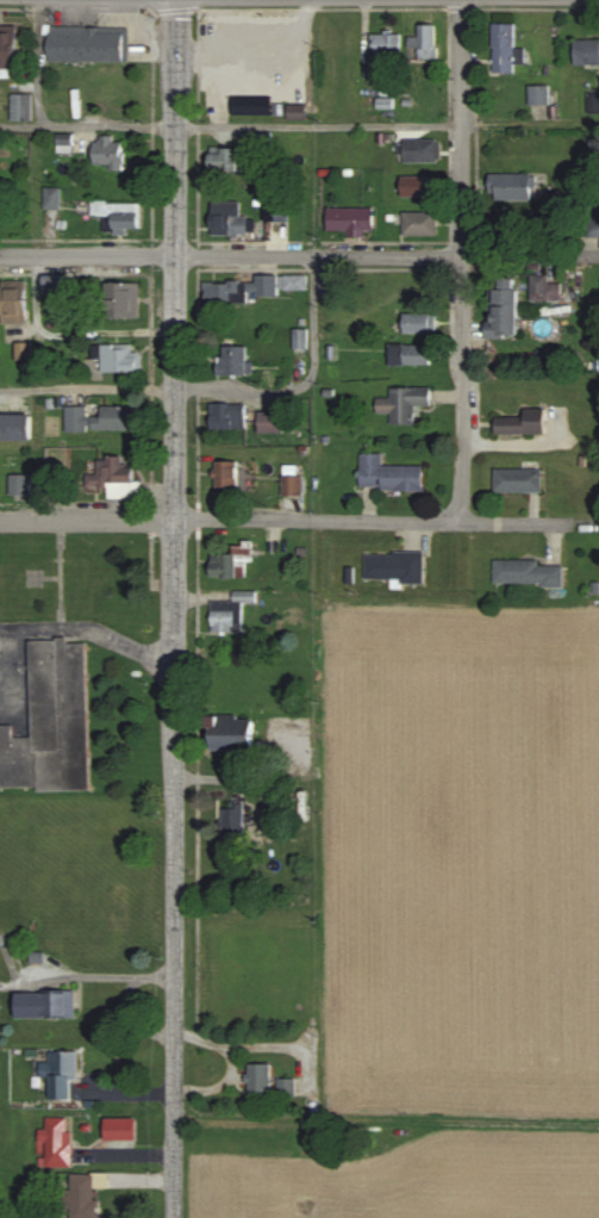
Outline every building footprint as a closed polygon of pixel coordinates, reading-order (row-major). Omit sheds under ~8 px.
[(526,66),(526,49),(516,49),(517,25),(495,24),(494,73),(516,74),(516,65),(526,66)] [(438,60),(439,26),(420,25),(420,37),(410,37),(410,49),(420,49),(420,59),(438,60)] [(99,28),(50,27),(50,62),(129,63),(130,32),(99,31),(99,28)] [(0,29),(0,72),(19,71),(18,28),(0,29)] [(402,34),(373,35),(374,56),(402,55),(402,34)] [(598,65),(598,40),(576,40),(577,65),(598,65)] [(366,79),(383,78),(382,59),(365,59),(366,79)] [(551,86),(531,86),(531,106),(551,106),(551,86)] [(34,123),(35,95),(14,95),(12,122),(34,123)] [(289,120),(307,121),(308,106),(289,105),(289,120)] [(233,107),(233,117),(284,115),(284,106),(233,107)] [(96,166),(111,166),(111,171),(125,172),(126,140),(96,139),(96,166)] [(74,141),(58,140),(58,153),(74,154),(74,141)] [(441,163),(440,140),(405,141),(405,164),(441,163)] [(249,172),(249,150),(212,149),(212,171),(249,172)] [(493,202),(534,201),(533,173),(493,175),(493,202)] [(403,177),(403,198),(433,197),(433,176),(403,177)] [(45,210),(62,210),(62,189),(45,189),(45,210)] [(213,236),(261,236),(261,219),(242,219),(242,202),(213,202),(213,236)] [(141,230),(141,203),(93,204),(93,217),(115,217),(116,236),(128,236),(128,230),(141,230)] [(375,208),(328,209),(328,233),(349,233),(349,236),(376,236),(375,208)] [(403,213),(404,237),(438,236),(438,213),(403,213)] [(550,275),(532,276),(533,302),(563,301),(563,284),(550,284),(550,275)] [(309,291),(309,276),(257,276),(257,283),(207,283),(207,304),(250,304),(249,297),(280,297),(280,291),(309,291)] [(46,277),(46,297),(65,297),(65,277),(46,277)] [(141,284),(109,284),(109,320),(142,320),(141,284)] [(28,290),(3,291),(4,325),(29,324),(28,290)] [(404,333),(436,334),(436,315),(405,314),(404,333)] [(309,330),(294,329),(294,350),(309,350),(309,330)] [(18,362),(33,361),(32,343),(18,343),(18,362)] [(103,346),(104,374),(143,373),(142,353),(134,354),(134,345),(103,346)] [(390,365),(431,366),(432,346),(390,345),(390,365)] [(248,363),(248,347),(225,347),(224,357),(219,357),(219,376),(255,377),(256,363),(248,363)] [(378,414),(392,414),(392,426),(420,426),(420,407),(433,407),(432,388),(392,389),(392,399),(378,399),(378,414)] [(248,412),(232,412),(232,404),(211,404),(212,430),(248,430),(248,412)] [(137,431),(137,407),(103,408),(103,418),(93,418),(94,432),(137,431)] [(90,408),(67,408),(67,433),(90,433),(90,408)] [(496,418),(497,436),(547,434),(546,409),(525,410),(525,417),(496,418)] [(286,434),(285,413),(260,414),(261,434),(286,434)] [(32,443),(32,416),(0,416),(0,442),(32,443)] [(361,490),(425,491),(425,467),(383,466),(384,455),(362,454),(361,490)] [(143,500),(143,483),(135,483),(135,469),(125,469),(124,459),(99,460),(99,475),(87,475),(87,489),(110,489),(110,501),(143,500)] [(217,488),(238,489),(239,462),(218,462),(217,488)] [(285,497),(305,497),(304,474),(298,474),(297,467),(284,467),(285,497)] [(495,493),(543,494),(543,470),(496,470),(495,493)] [(32,496),(32,475),(11,476),(11,496),(32,496)] [(255,542),(245,541),(245,547),(235,547),(235,556),(213,555),(213,579),(239,580),(240,563),(254,563),(255,542)] [(367,554),(367,580),(403,579),(403,585),(426,584),(425,553),(367,554)] [(540,566),(540,561),(496,560),(495,584),(545,584),(545,588),(565,589),(565,567),(540,566)] [(258,604),(258,592),(235,592),(235,602),(213,602),(214,634),(236,633),(236,610),(246,609),(245,604),(258,604)] [(88,642),(69,643),(69,638),(31,639),(34,737),(15,737),(14,725),(0,725),(0,787),(38,786),(39,791),(92,790),(88,642)] [(214,749),(258,748),(257,716),(212,718),(214,749)] [(224,806),(225,831),(246,831),(245,805),(224,806)] [(77,992),(18,992),(18,1018),(78,1017),(77,992)] [(73,1099),(73,1079),(80,1079),(79,1051),(51,1052),(52,1099),(73,1099)] [(250,1093),(274,1093),(273,1063),(250,1063),(250,1093)] [(298,1079),(281,1079),(281,1094),(297,1094),(298,1079)] [(69,1118),(47,1118),(47,1129),(40,1129),(40,1142),(47,1143),(46,1167),(72,1168),(73,1132),(68,1132),(69,1118)] [(106,1140),(138,1140),(138,1118),(106,1118),(106,1140)] [(97,1174),(71,1175),(72,1217),(98,1217),(97,1174)]
